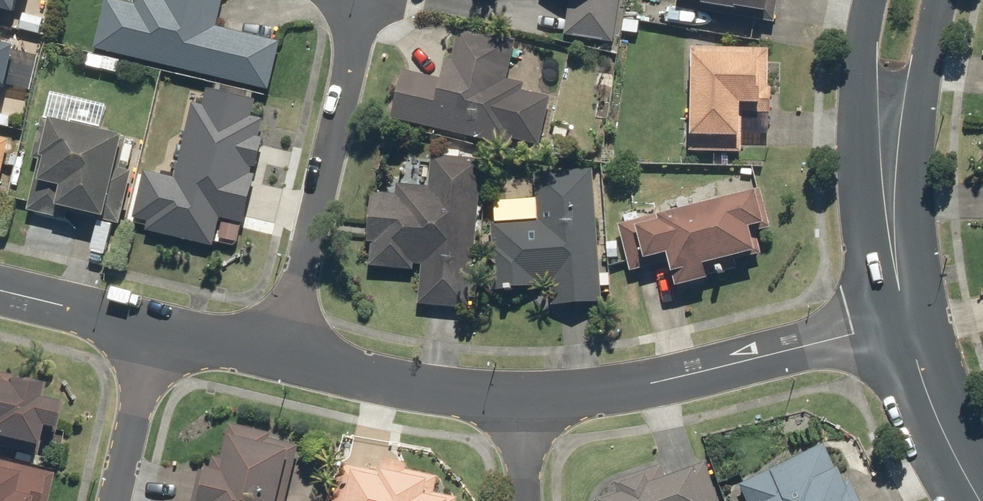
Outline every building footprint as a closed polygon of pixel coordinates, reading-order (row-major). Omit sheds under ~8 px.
[(7,26),(14,0),(0,0),(0,25),(7,26)] [(91,53),(266,94),(278,43),(215,29),(222,0),(133,0),(131,7),(104,0),(91,53)] [(612,47),(619,0),(563,0),(568,1),(562,39),(612,47)] [(672,10),(698,15),(699,11),(774,23),(778,0),(674,0),(672,10)] [(399,71),(387,121),(507,149),(509,142),(536,149),(548,100),(522,94),(524,83),(507,79),(515,44),(455,30),(448,61),(443,60),(439,80),(399,71)] [(3,93),(13,53),(0,49),(0,92),(3,93)] [(769,50),(686,50),(686,154),(769,154),(769,50)] [(140,173),(129,222),(145,225),(143,234),(211,249),(217,222),(241,227),(265,122),(250,118),(254,102),(204,91),(200,106),(190,104),(173,180),(140,173)] [(44,123),(23,214),(64,223),(66,215),(99,223),(120,135),(69,124),(68,128),(44,123)] [(9,141),(0,139),(0,181),(9,141)] [(414,306),(467,312),(482,161),(428,155),(425,188),(393,184),(391,197),(368,195),(360,269),(418,275),(414,306)] [(602,305),(593,170),(529,175),(532,220),(485,224),(490,293),(548,289),(549,309),(602,305)] [(759,190),(615,227),(627,274),(664,264),(672,292),(737,275),(734,264),(760,257),(754,233),(769,229),(759,190)] [(30,458),(36,435),(49,438),(57,404),(36,399),(40,385),(0,376),(0,451),(30,458)] [(300,443),(227,426),(219,462),(211,461),(207,475),(197,473),(190,500),(286,500),(300,443)] [(736,485),(744,500),(847,500),(821,445),(736,485)] [(330,500),(456,500),(434,495),(437,478),(403,472),(404,466),(339,454),(330,500)] [(702,462),(663,476),(660,468),(610,486),(613,495),(596,500),(716,500),(702,462)] [(49,475),(0,464),(0,500),(43,500),(49,475)]
